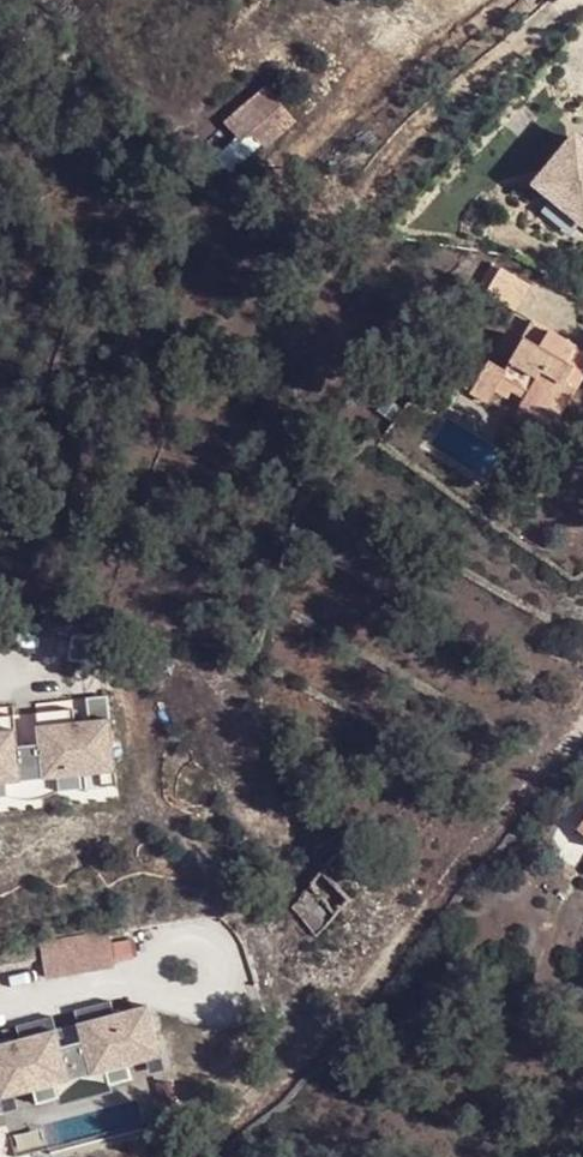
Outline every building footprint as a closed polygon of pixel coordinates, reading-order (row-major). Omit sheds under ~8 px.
[(228,126),(204,146),(219,163),(252,137),(256,143),(289,117),(262,81),(219,114),(228,126)] [(582,222),(582,161),(570,151),(548,175),(560,184),(558,197),(581,215),(580,220),(582,222)] [(516,288),(475,259),(461,281),(501,308),(516,288)] [(508,334),(487,367),(475,386),(489,396),(499,379),(513,390),(511,394),(541,415),(561,385),(550,378),(558,366),(550,360),(562,345),(534,326),(522,343),(508,334)] [(550,378),(561,385),(581,357),(562,345),(550,360),(558,366),(550,378)] [(475,386),(487,367),(471,357),(452,386),(468,398),(475,386)] [(499,379),(489,396),(534,426),(541,415),(511,394),(513,390),(499,379)] [(110,746),(104,708),(70,713),(67,699),(30,705),(35,737),(13,741),(8,709),(0,711),(0,792),(4,791),(1,777),(53,769),(55,783),(78,779),(76,765),(98,761),(96,748),(110,746)] [(96,748),(98,761),(113,758),(110,746),(96,748)] [(1,777),(4,791),(55,783),(53,769),(1,777)] [(37,942),(42,980),(114,969),(108,931),(37,942)] [(149,1045),(141,1007),(107,1015),(104,1001),(67,1009),(74,1040),(52,1045),(45,1014),(9,1022),(12,1036),(0,1039),(0,1089),(1,1092),(20,1087),(24,1101),(46,1096),(43,1082),(94,1070),(97,1085),(119,1080),(116,1066),(138,1060),(136,1048),(149,1045)] [(136,1048),(138,1060),(152,1057),(149,1045),(136,1048)] [(43,1082),(46,1096),(97,1085),(94,1070),(43,1082)]
